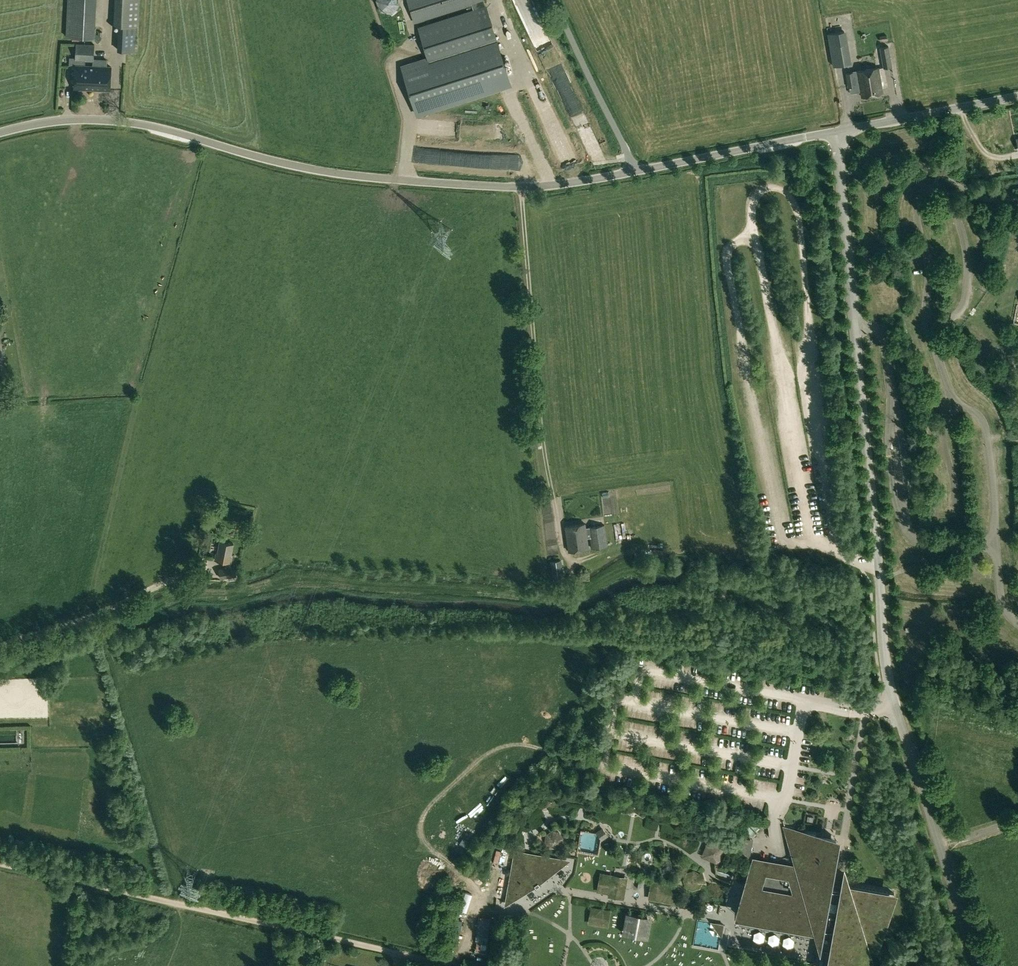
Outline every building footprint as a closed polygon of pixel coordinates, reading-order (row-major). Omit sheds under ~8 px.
[(96,0),(68,0),(66,36),(73,36),(93,37),(96,0)] [(114,25),(139,26),(140,0),(115,0),(114,25)] [(400,4),(399,0),(379,0),(381,9),(400,4)] [(472,5),(473,9),(417,27),(430,67),(424,69),(421,61),(401,67),(416,114),(511,83),(486,5),(484,0),(485,0),(407,0),(415,23),(472,5)] [(118,27),(117,50),(135,51),(136,28),(118,27)] [(77,60),(77,66),(85,66),(85,61),(94,61),(95,44),(76,43),(75,60),(77,60)] [(846,45),(830,48),(833,66),(849,63),(846,45)] [(883,68),(892,67),(889,47),(880,48),(883,68)] [(75,66),(74,89),(110,90),(111,67),(85,66),(77,66),(75,66)] [(858,74),(854,75),(856,86),(856,87),(860,87),(862,96),(883,93),(878,67),(857,71),(858,74)] [(845,73),(848,87),(856,86),(854,72),(845,73)] [(900,105),(903,109),(912,105),(909,100),(900,105)] [(10,405),(5,394),(0,396),(0,408),(10,405)] [(627,519),(617,519),(618,539),(628,539),(627,519)] [(568,551),(588,549),(587,538),(586,527),(585,524),(565,527),(568,551)] [(590,527),(586,527),(587,538),(590,538),(591,548),(608,546),(605,525),(590,527)] [(215,559),(231,563),(233,555),(231,555),(233,544),(220,541),(217,553),(216,553),(215,559)] [(552,577),(563,576),(561,560),(551,561),(552,577)] [(234,567),(218,570),(219,579),(236,576),(234,567)] [(560,843),(561,838),(558,833),(552,832),(548,836),(547,841),(550,845),(555,846),(560,843)] [(866,946),(876,948),(877,948),(889,909),(886,909),(890,896),(892,897),(890,905),(894,893),(893,893),(848,885),(845,875),(844,884),(840,883),(839,881),(838,880),(836,879),(835,879),(833,880),(832,882),(828,881),(829,873),(828,873),(834,841),(815,838),(816,835),(801,832),(801,833),(815,835),(815,838),(787,833),(786,833),(796,868),(754,860),(746,885),(749,886),(741,913),(739,912),(741,903),(737,915),(745,916),(745,914),(808,925),(808,928),(815,929),(818,939),(818,934),(822,935),(834,937),(834,940),(834,941),(830,965),(872,965),(866,946)] [(743,834),(740,851),(751,853),(754,836),(743,834)] [(724,847),(709,840),(702,855),(717,862),(724,847)] [(554,870),(555,862),(526,857),(526,854),(516,852),(507,903),(535,883),(536,885),(539,883),(538,881),(554,870)] [(209,863),(208,874),(227,874),(227,864),(209,863)] [(623,879),(602,876),(600,890),(613,892),(613,894),(620,896),(623,879)] [(605,924),(608,912),(593,910),(591,922),(605,924)] [(645,934),(647,919),(629,916),(627,930),(645,934)] [(724,924),(711,921),(722,936),(724,924)]
